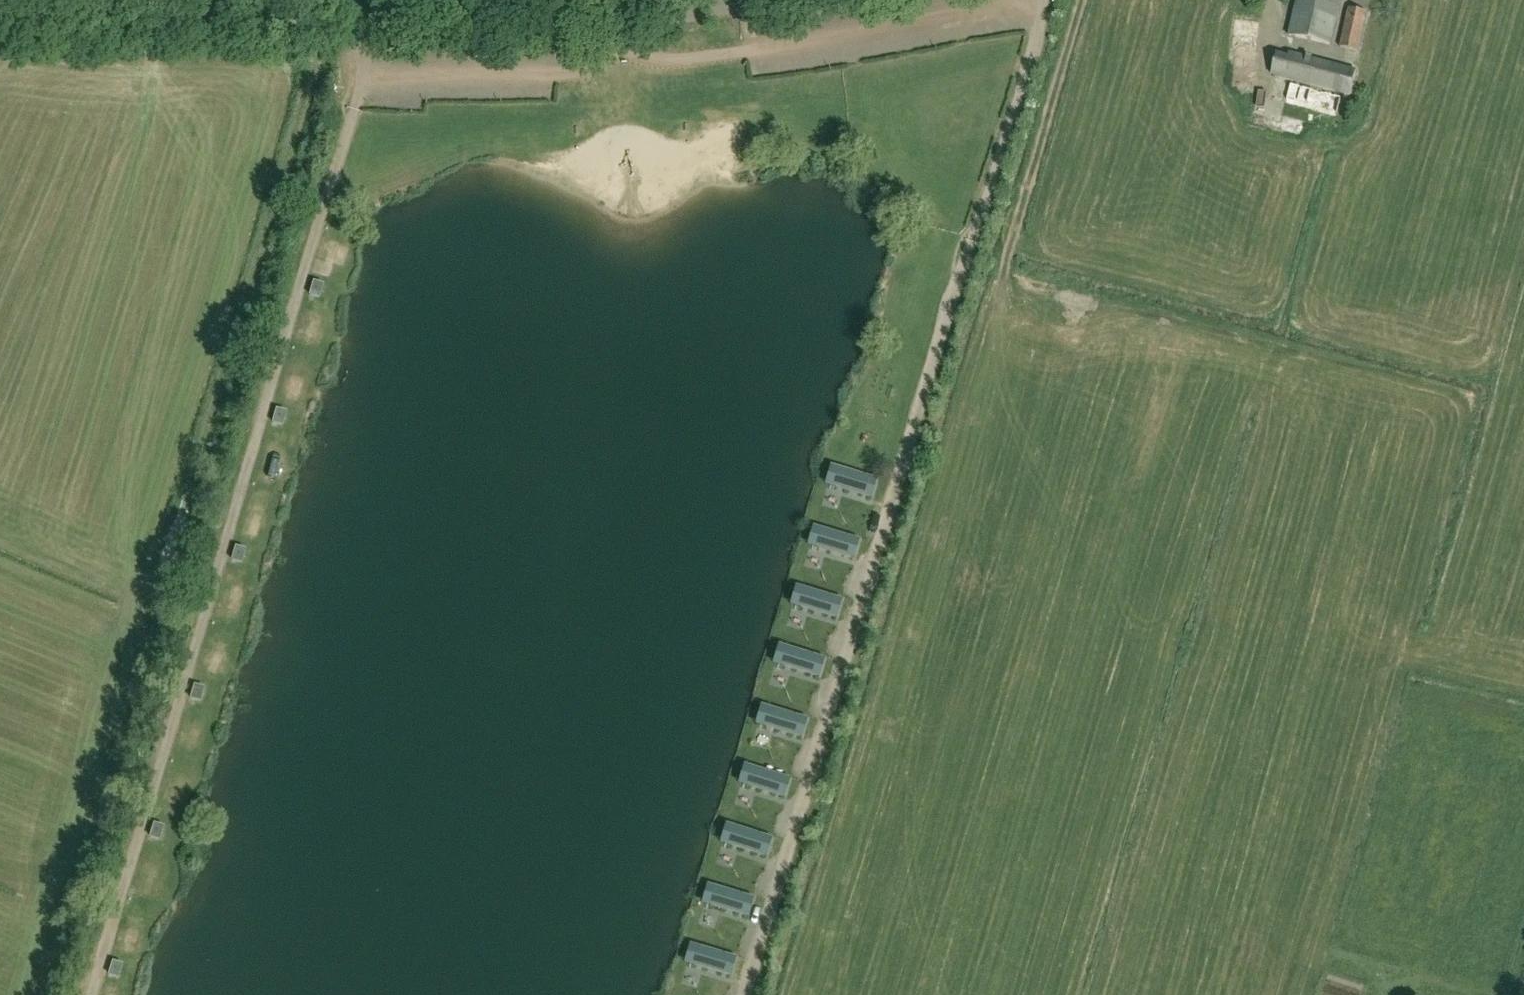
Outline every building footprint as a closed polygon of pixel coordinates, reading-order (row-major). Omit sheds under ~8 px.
[(1339,8),(1340,0),(1297,0),(1289,35),(1330,45),(1339,8)] [(1349,8),(1349,10),(1340,47),(1358,51),(1367,12),(1349,8)] [(1271,74),(1350,95),(1356,70),(1289,53),(1288,58),(1277,55),(1271,74)]
